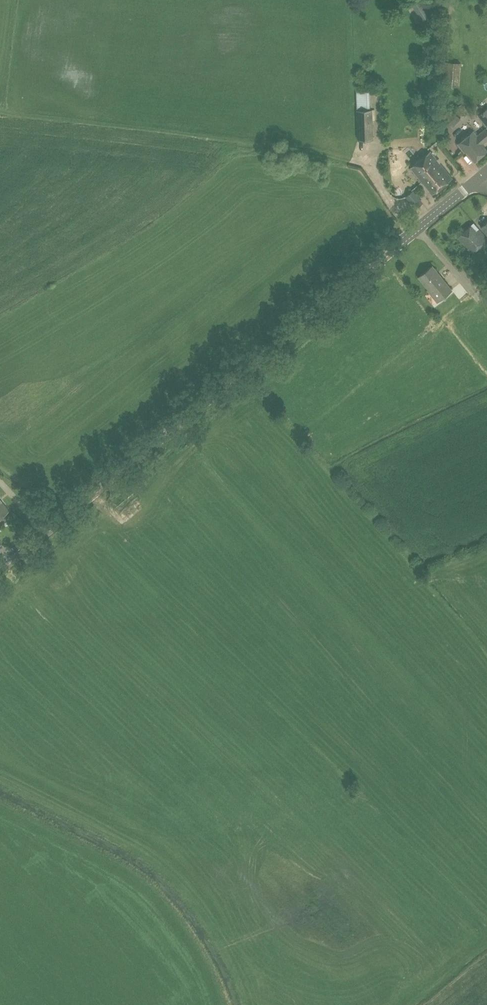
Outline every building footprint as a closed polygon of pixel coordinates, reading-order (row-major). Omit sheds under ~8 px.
[(419,13),(430,6),(426,0),(417,0),(413,3),(419,13)] [(443,85),(459,86),(461,62),(445,61),(443,85)] [(357,109),(358,140),(374,139),(373,109),(370,109),(369,90),(356,90),(357,103),(357,109)] [(441,117),(451,128),(461,118),(458,115),(466,112),(462,104),(451,107),(441,117)] [(474,161),(486,150),(484,147),(486,145),(484,141),(486,139),(486,108),(478,115),(486,127),(478,134),(474,130),(458,143),(465,152),(466,151),(474,161)] [(358,158),(370,161),(375,145),(363,142),(358,158)] [(411,168),(432,194),(452,177),(431,151),(411,168)] [(405,196),(415,207),(422,201),(412,191),(405,196)] [(467,191),(464,194),(470,201),(474,198),(467,191)] [(486,240),(486,237),(474,222),(458,235),(472,252),(486,240)] [(419,276),(438,301),(453,290),(433,265),(419,276)] [(9,509),(0,498),(0,517),(9,509)]
